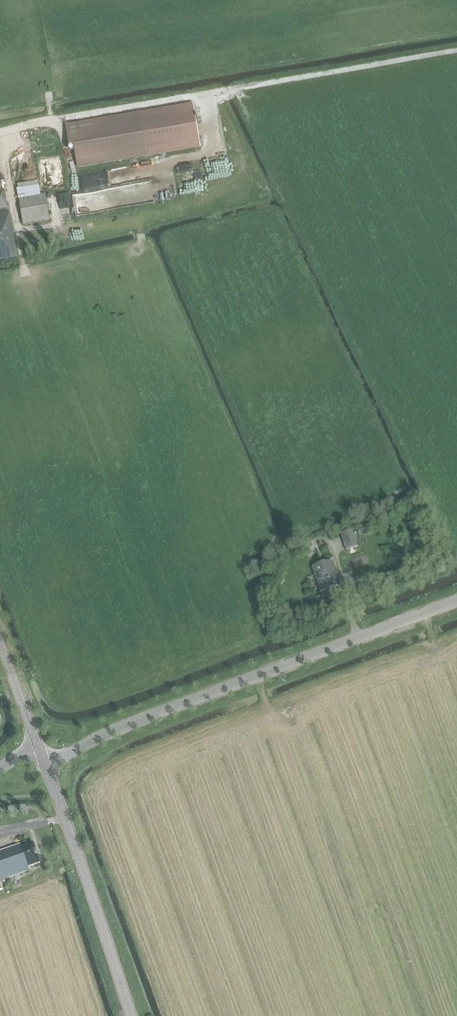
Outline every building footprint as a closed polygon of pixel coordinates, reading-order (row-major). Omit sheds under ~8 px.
[(66,125),(69,146),(74,146),(77,167),(200,145),(193,103),(66,125)] [(111,184),(132,181),(130,168),(109,171),(111,184)] [(18,257),(10,212),(8,212),(7,209),(8,208),(4,189),(0,190),(0,187),(0,261),(18,257)] [(86,193),(75,194),(76,214),(87,213),(86,193)] [(23,224),(50,220),(45,194),(19,198),(23,224)] [(346,550),(357,546),(352,531),(341,535),(346,550)] [(354,557),(356,565),(370,563),(369,555),(354,557)] [(338,586),(333,571),(334,570),(331,562),(312,568),(315,577),(316,576),(321,592),(338,586)] [(5,837),(0,839),(0,880),(29,870),(28,867),(40,863),(33,843),(21,847),(20,844),(9,848),(5,837)]
